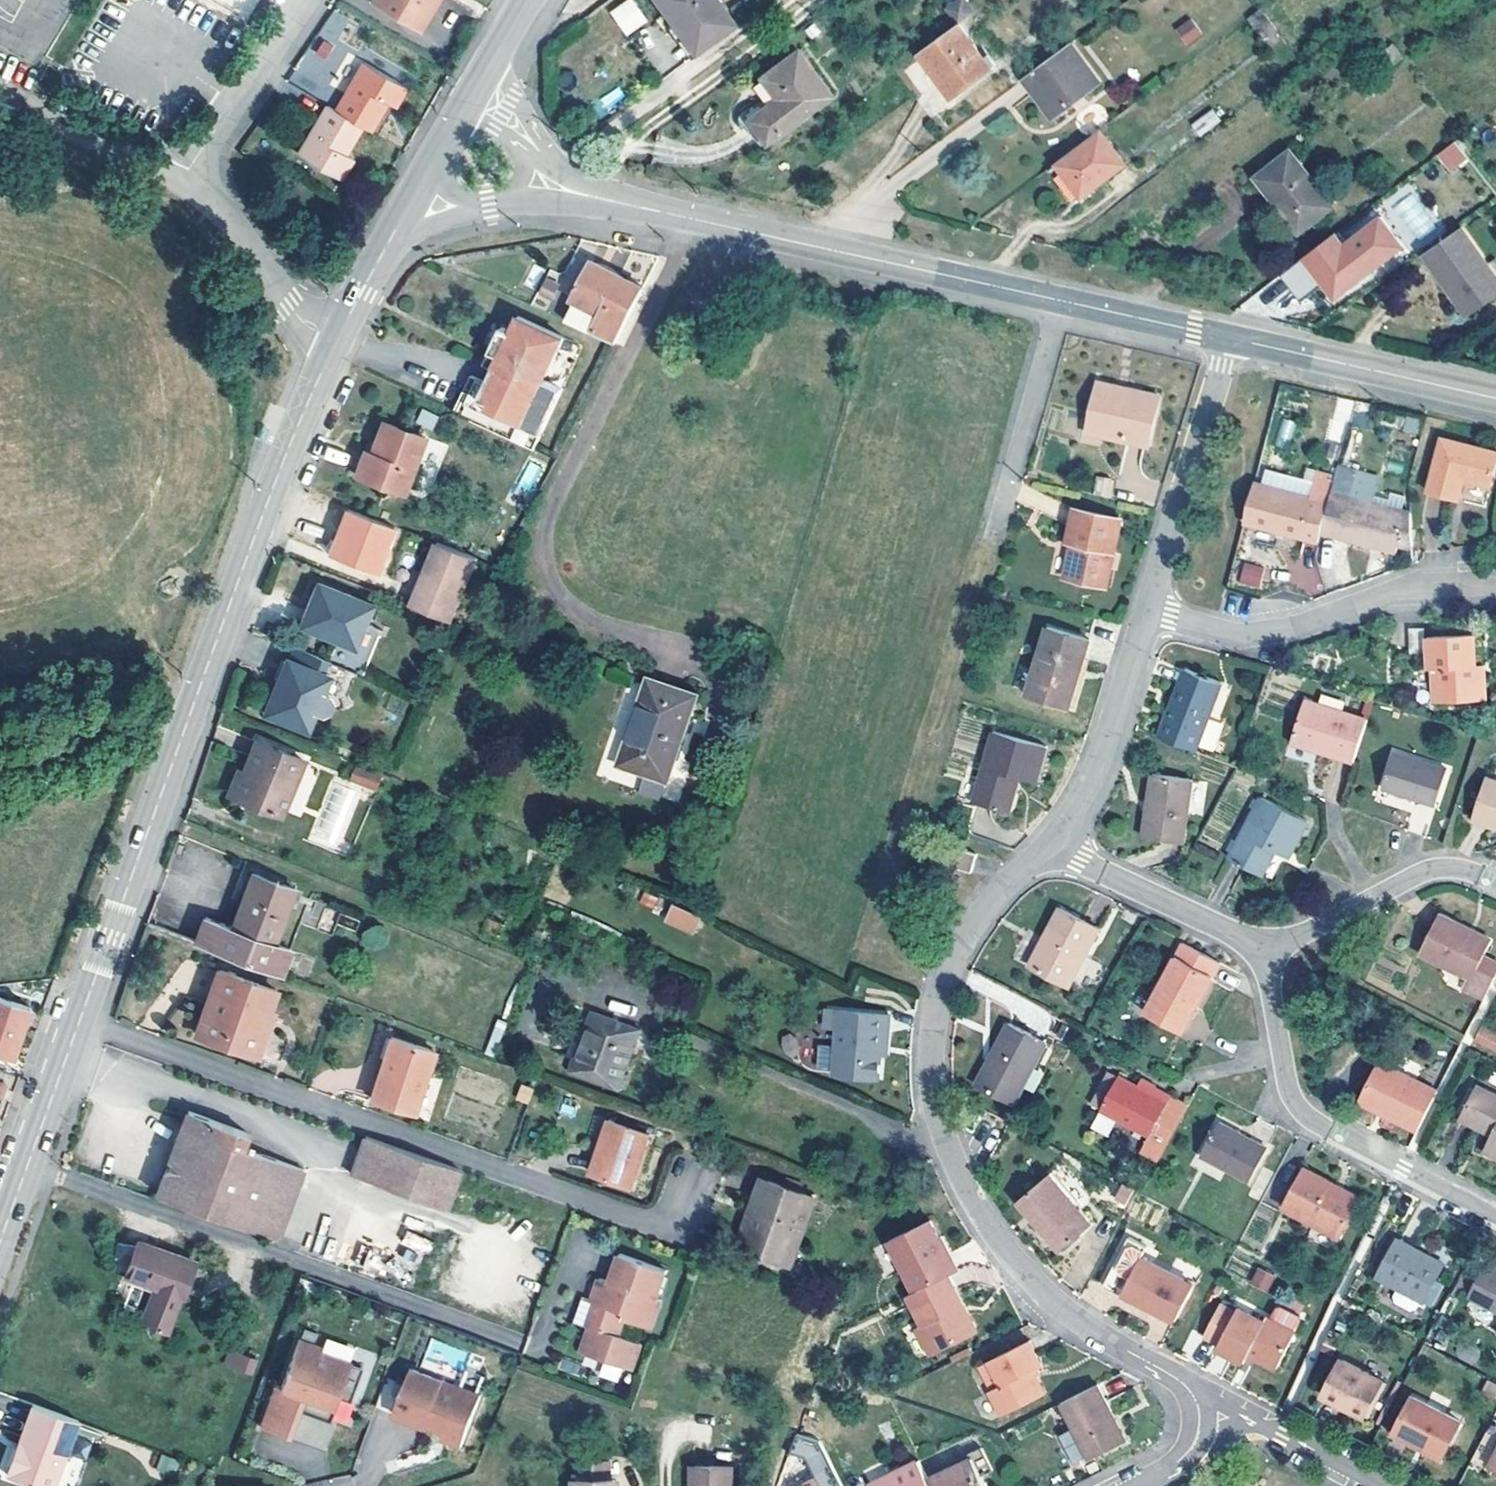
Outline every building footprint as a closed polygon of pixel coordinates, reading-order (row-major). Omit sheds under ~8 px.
[(217,2),(243,15),(251,0),(218,0),(217,2)] [(378,3),(422,29),(439,0),(380,0),(378,3)] [(626,37),(648,21),(633,0),(626,0),(609,12),(626,37)] [(716,0),(657,0),(695,51),(733,23),(716,0)] [(966,0),(959,0),(948,8),(960,24),(975,12),(966,0)] [(337,42),(350,18),(330,7),(290,82),(325,100),(352,50),(337,42)] [(1277,30),(1261,9),(1248,18),(1264,40),(1277,30)] [(1190,20),(1179,29),(1189,43),(1201,34),(1190,20)] [(952,97),(997,65),(989,54),(984,58),(960,24),(920,52),(952,97)] [(1053,117),(1100,82),(1070,43),(1024,78),(1053,117)] [(1380,73),(1402,56),(1392,43),(1370,60),(1380,73)] [(829,95),(797,50),(760,76),(776,98),(748,118),(765,142),(829,95)] [(534,75),(542,60),(537,56),(528,72),(534,75)] [(371,132),(387,104),(395,108),(407,88),(364,63),(335,111),(362,127),(371,132)] [(748,118),(776,98),(760,76),(755,80),(766,94),(746,109),(743,121),(758,146),(765,142),(748,118)] [(346,155),(362,127),(335,111),(327,106),(298,154),(341,179),(353,160),(346,155)] [(1201,135),(1222,120),(1214,109),(1193,124),(1201,135)] [(1125,164),(1100,130),(1057,163),(1082,196),(1125,164)] [(1467,156),(1455,140),(1439,153),(1451,169),(1467,156)] [(1333,205),(1290,150),(1257,177),(1300,231),(1333,205)] [(1305,256),(1326,283),(1339,272),(1350,286),(1404,245),(1382,216),(1345,244),(1335,232),(1305,256)] [(1495,258),(1487,264),(1461,227),(1424,253),(1468,314),(1495,294),(1495,260),(1495,258)] [(1302,301),(1326,283),(1305,256),(1281,274),(1302,301)] [(643,288),(590,261),(571,298),(575,300),(565,320),(615,344),(643,288)] [(1350,286),(1339,272),(1326,283),(1337,297),(1350,286)] [(559,285),(548,280),(541,293),(552,298),(559,285)] [(533,450),(562,389),(540,378),(541,376),(545,378),(563,337),(518,316),(511,331),(502,327),(490,352),(499,356),(510,361),(497,387),(487,382),(471,375),(454,412),(533,450)] [(497,387),(510,361),(499,356),(487,382),(497,387)] [(1149,445),(1160,396),(1126,388),(1126,391),(1117,389),(1118,387),(1099,382),(1089,426),(1109,430),(1107,436),(1149,445)] [(433,428),(437,414),(420,410),(417,424),(433,428)] [(1277,442),(1290,444),(1292,420),(1280,419),(1277,442)] [(404,493),(425,438),(383,422),(371,454),(362,477),(404,493)] [(1107,436),(1109,430),(1089,426),(1088,432),(1107,436)] [(1442,437),(1428,491),(1459,500),(1464,479),(1492,487),(1495,469),(1495,451),(1442,437)] [(362,477),(371,454),(364,451),(355,475),(362,477)] [(1096,477),(1094,495),(1111,497),(1114,479),(1096,477)] [(1321,532),(1329,501),(1255,482),(1244,522),(1319,542),(1321,532)] [(1396,552),(1407,512),(1332,492),(1329,501),(1321,532),(1396,552)] [(1106,586),(1121,519),(1075,508),(1068,541),(1075,543),(1073,555),(1070,554),(1065,577),(1106,586)] [(376,573),(393,527),(348,509),(330,555),(376,573)] [(1412,547),(1411,513),(1407,512),(1399,543),(1412,547)] [(452,622),(477,559),(440,544),(415,607),(452,622)] [(1245,563),(1240,581),(1259,587),(1264,568),(1245,563)] [(354,646),(372,604),(318,583),(300,625),(354,646)] [(1069,708),(1090,639),(1048,626),(1027,696),(1069,708)] [(1475,665),(1473,634),(1428,637),(1430,668),(1434,668),(1435,702),(1485,699),(1484,675),(1476,675),(1475,665)] [(340,699),(347,696),(356,671),(296,647),(290,661),(287,660),(265,713),(307,729),(315,712),(323,715),(343,706),(340,699)] [(1484,675),(1483,665),(1475,665),(1476,675),(1484,675)] [(1195,750),(1221,682),(1185,668),(1160,736),(1195,750)] [(668,780),(697,695),(649,678),(640,703),(643,704),(622,764),(668,780)] [(1292,742),(1312,748),(1313,745),(1321,748),(1320,751),(1354,761),(1367,719),(1305,699),(1292,742)] [(1037,782),(1047,746),(994,732),(974,802),(1010,812),(1020,778),(1037,782)] [(281,814),(303,760),(258,741),(245,772),(253,775),(243,799),(281,814)] [(1435,805),(1447,769),(1394,751),(1382,788),(1435,805)] [(360,782),(365,770),(358,767),(353,779),(360,782)] [(377,789),(382,776),(365,770),(360,782),(377,789)] [(243,799),(253,775),(245,772),(235,796),(243,799)] [(1183,843),(1193,780),(1153,773),(1143,837),(1183,843)] [(1486,777),(1472,819),(1495,827),(1495,781),(1486,777)] [(642,778),(638,793),(659,798),(663,783),(642,778)] [(1307,821),(1262,797),(1229,858),(1262,875),(1275,851),(1288,858),(1307,821)] [(972,872),(977,853),(957,848),(952,866),(972,872)] [(275,944),(295,889),(254,874),(233,929),(206,918),(196,944),(280,976),(289,949),(275,944)] [(670,904),(663,922),(693,935),(701,917),(670,904)] [(1069,986),(1099,929),(1060,908),(1030,965),(1069,986)] [(1492,939),(1440,913),(1420,952),(1472,979),(1467,990),(1484,999),(1495,976),(1478,967),(1484,955),(1492,939)] [(500,936),(505,924),(491,919),(486,931),(500,936)] [(1182,1033),(1220,963),(1183,942),(1146,1013),(1182,1033)] [(1495,976),(1495,961),(1484,955),(1478,967),(1495,976)] [(263,1025),(275,990),(220,969),(199,1025),(224,1034),(221,1042),(257,1055),(268,1026),(263,1025)] [(2,1058),(13,1061),(31,1009),(0,999),(0,1062),(2,1058)] [(834,1027),(836,1011),(827,1010),(825,1027),(834,1027)] [(618,1089),(640,1029),(593,1011),(570,1071),(618,1089)] [(879,1076),(881,1053),(887,1053),(890,1015),(836,1011),(834,1027),(840,1028),(836,1073),(879,1076)] [(1014,1103),(1045,1044),(1008,1024),(992,1054),(998,1057),(982,1087),(1014,1103)] [(221,1042),(224,1034),(199,1025),(196,1033),(221,1042)] [(1495,1053),(1495,1032),(1479,1025),(1472,1043),(1495,1053)] [(415,1113),(435,1051),(391,1037),(371,1099),(415,1113)] [(982,1087),(998,1057),(992,1054),(977,1084),(982,1087)] [(1438,1091),(1381,1062),(1360,1101),(1418,1130),(1438,1091)] [(1168,1142),(1187,1106),(1170,1096),(1167,1102),(1152,1093),(1155,1088),(1156,1085),(1142,1078),(1137,1086),(1119,1075),(1092,1126),(1109,1135),(1117,1118),(1149,1133),(1168,1142)] [(1478,1084),(1475,1089),(1461,1116),(1460,1118),(1492,1135),(1483,1150),(1495,1157),(1495,1094),(1478,1084)] [(530,1102),(535,1090),(524,1085),(520,1098),(530,1102)] [(1471,1087),(1457,1113),(1461,1116),(1475,1089),(1471,1087)] [(1170,1096),(1155,1088),(1152,1093),(1167,1102),(1170,1096)] [(277,1239),(303,1169),(242,1146),(247,1132),(188,1110),(157,1195),(277,1239)] [(632,1188),(651,1134),(609,1119),(598,1150),(601,1151),(593,1175),(632,1188)] [(1250,1181),(1268,1148),(1219,1122),(1201,1155),(1250,1181)] [(1168,1142),(1149,1133),(1146,1141),(1164,1150),(1168,1142)] [(460,1169),(365,1136),(352,1174),(446,1207),(460,1169)] [(593,1175),(601,1151),(598,1150),(590,1173),(593,1175)] [(1361,1198),(1305,1168),(1283,1207),(1339,1237),(1361,1198)] [(1093,1224),(1050,1173),(1023,1197),(1037,1214),(1033,1217),(1061,1250),(1093,1224)] [(791,1264),(815,1198),(763,1179),(739,1246),(791,1264)] [(1125,1202),(1131,1190),(1123,1186),(1117,1197),(1125,1202)] [(1037,1214),(1023,1197),(1020,1201),(1033,1217),(1037,1214)] [(957,1270),(931,1219),(890,1240),(916,1291),(949,1274),(957,1270)] [(406,1232),(402,1243),(424,1251),(428,1240),(406,1232)] [(1424,1302),(1444,1263),(1398,1239),(1378,1276),(1398,1288),(1393,1296),(1395,1302),(1410,1310),(1416,1308),(1420,1300),(1424,1302)] [(183,1296),(195,1262),(141,1241),(139,1246),(117,1242),(114,1259),(110,1269),(156,1286),(143,1321),(167,1330),(181,1295),(183,1296)] [(585,1296),(577,1320),(591,1326),(582,1351),(633,1370),(642,1343),(620,1335),(626,1318),(652,1327),(663,1299),(659,1298),(669,1269),(622,1252),(612,1280),(602,1277),(597,1289),(602,1291),(599,1300),(594,1299),(585,1296)] [(1176,1321),(1195,1285),(1142,1258),(1124,1295),(1176,1321)] [(1489,1263),(1471,1297),(1495,1310),(1495,1267),(1489,1263)] [(1275,1276),(1260,1268),(1253,1281),(1268,1288),(1275,1276)] [(978,1329),(949,1274),(916,1291),(909,1295),(923,1324),(918,1327),(931,1353),(978,1329)] [(1220,1343),(1236,1312),(1223,1305),(1207,1337),(1220,1343)] [(1272,1320),(1296,1332),(1302,1320),(1302,1316),(1283,1306),(1279,1307),(1272,1320)] [(1277,1368),(1296,1332),(1272,1320),(1266,1317),(1264,1321),(1238,1308),(1236,1312),(1220,1343),(1218,1348),(1244,1362),(1249,1353),(1277,1368)] [(1045,1394),(1033,1371),(1043,1366),(1029,1340),(989,1360),(990,1361),(999,1379),(987,1386),(1002,1415),(1045,1394)] [(320,1356),(297,1347),(279,1396),(275,1394),(259,1436),(287,1446),(298,1419),(300,1414),(310,1417),(312,1424),(328,1429),(337,1405),(348,1410),(363,1367),(322,1352),(320,1356)] [(253,1373),(257,1359),(238,1352),(233,1366),(253,1373)] [(1383,1381),(1343,1359),(1324,1395),(1364,1416),(1383,1381)] [(999,1379),(990,1361),(978,1368),(987,1386),(999,1379)] [(413,1368),(394,1415),(426,1427),(427,1424),(437,1428),(439,1424),(446,1426),(444,1431),(442,1438),(461,1445),(482,1394),(444,1379),(443,1380),(413,1368)] [(1486,1381),(1481,1394),(1495,1399),(1495,1384),(1486,1381)] [(1089,1459),(1126,1440),(1098,1384),(1061,1403),(1073,1427),(1060,1434),(1075,1463),(1088,1456),(1089,1459)] [(1442,1457),(1461,1421),(1413,1396),(1397,1427),(1418,1439),(1416,1443),(1442,1457)] [(78,1420),(33,1403),(21,1436),(25,1438),(20,1450),(16,1448),(7,1474),(41,1485),(54,1485),(78,1420)] [(298,1419),(312,1424),(310,1417),(300,1414),(298,1419)] [(20,1450),(25,1438),(21,1436),(16,1448),(20,1450)] [(982,1475),(993,1470),(982,1447),(969,1452),(972,1457),(955,1465),(928,1479),(931,1485),(988,1485),(982,1475)] [(955,1465),(972,1457),(969,1452),(953,1461),(955,1465)] [(180,1459),(163,1453),(157,1468),(175,1474),(180,1459)] [(928,1479),(919,1461),(892,1474),(894,1479),(879,1485),(931,1485),(928,1479)] [(615,1480),(609,1480),(609,1462),(581,1462),(581,1480),(576,1480),(576,1485),(615,1485),(615,1480)] [(733,1467),(693,1466),(692,1485),(732,1485),(733,1467)] [(812,1473),(803,1484),(802,1485),(819,1485),(812,1473)] [(894,1479),(892,1474),(869,1485),(870,1485),(879,1485),(894,1479)]
